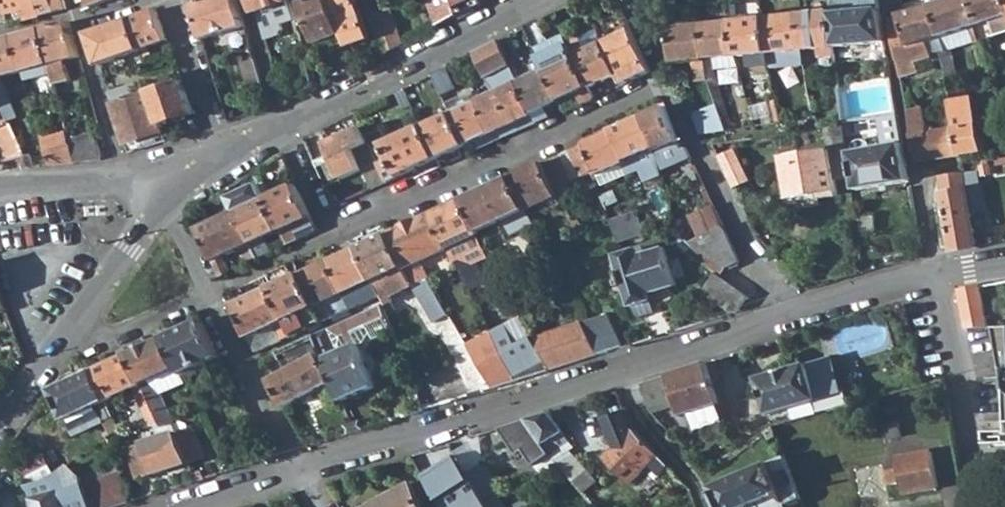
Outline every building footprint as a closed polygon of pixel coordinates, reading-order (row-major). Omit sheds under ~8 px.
[(43,15),(40,0),(4,0),(5,9),(6,14),(24,12),(26,21),(42,16),(43,15)] [(63,0),(40,0),(43,15),(65,10),(63,0)] [(84,10),(110,0),(81,0),(84,10)] [(238,0),(198,0),(199,3),(192,5),(204,41),(221,35),(228,32),(245,27),(238,0)] [(264,36),(269,38),(279,33),(283,28),(282,24),(295,19),(288,0),(253,0),(264,36)] [(300,4),(316,44),(343,33),(331,0),(311,0),(300,4)] [(371,39),(358,0),(331,0),(343,33),(349,47),(371,39)] [(369,16),(394,9),(403,6),(400,0),(363,0),(369,16)] [(481,4),(480,0),(428,0),(437,27),(481,4)] [(831,9),(835,46),(835,47),(885,42),(878,0),(831,0),(831,9)] [(978,24),(971,0),(942,0),(931,4),(942,35),(978,24)] [(978,24),(993,20),(998,34),(1004,32),(1004,0),(971,0),(978,24)] [(942,35),(931,4),(889,16),(900,77),(919,75),(918,63),(943,56),(943,54),(948,53),(947,50),(942,35)] [(369,16),(382,55),(404,44),(394,9),(369,16)] [(805,49),(820,48),(820,56),(836,55),(835,47),(835,46),(831,9),(801,13),(805,49)] [(167,41),(155,10),(131,20),(143,50),(146,60),(153,58),(149,48),(167,41)] [(610,38),(631,29),(623,11),(602,20),(610,38)] [(801,13),(767,17),(770,52),(773,65),(773,67),(807,64),(805,49),(801,13)] [(770,52),(767,17),(735,20),(733,20),(737,56),(748,55),(749,67),(773,65),(770,52)] [(143,50),(131,20),(91,35),(101,66),(143,50)] [(535,48),(549,42),(538,20),(525,27),(535,48)] [(703,24),(706,59),(737,56),(733,20),(703,24)] [(993,20),(978,24),(983,39),(998,34),(993,20)] [(81,60),(70,24),(42,31),(52,67),(56,80),(65,77),(63,64),(81,60)] [(708,67),(706,59),(703,24),(671,27),(672,62),(692,60),(698,82),(711,78),(708,67)] [(978,24),(942,35),(947,50),(951,49),(983,39),(978,24)] [(610,38),(603,41),(617,75),(624,72),(629,83),(651,72),(631,29),(610,38)] [(52,67),(42,31),(16,37),(26,74),(52,67)] [(603,41),(598,31),(580,39),(585,49),(603,41)] [(221,35),(224,42),(231,40),(228,32),(221,35)] [(567,35),(571,44),(591,87),(617,75),(603,41),(585,49),(580,39),(579,37),(578,37),(575,32),(567,35)] [(22,117),(4,80),(26,74),(16,37),(0,41),(0,103),(1,104),(9,123),(22,117)] [(478,100),(497,141),(540,121),(521,80),(514,66),(501,39),(481,49),(495,76),(490,78),(497,91),(478,100)] [(546,69),(562,101),(578,94),(582,104),(596,98),(591,87),(571,44),(540,58),(546,69)] [(943,54),(943,56),(951,100),(963,97),(951,49),(947,50),(948,53),(943,54)] [(739,63),(737,56),(706,59),(708,67),(717,66),(739,63)] [(255,58),(246,61),(254,89),(263,86),(255,58)] [(720,110),(726,132),(733,130),(717,66),(708,67),(711,78),(720,110)] [(432,74),(447,103),(471,153),(497,141),(478,100),(458,109),(454,101),(461,97),(449,73),(447,74),(444,68),(432,74)] [(548,107),(562,101),(546,69),(521,80),(540,121),(552,116),(548,107)] [(624,72),(617,75),(622,86),(629,83),(624,72)] [(178,94),(186,91),(182,81),(174,84),(178,94)] [(149,92),(161,123),(194,114),(186,91),(178,94),(174,84),(149,92)] [(963,97),(951,100),(956,127),(961,155),(986,151),(979,105),(996,102),(996,100),(1001,99),(999,91),(963,97)] [(167,141),(161,123),(149,92),(113,103),(130,153),(167,141)] [(846,126),(841,96),(821,100),(823,116),(833,115),(835,127),(844,126),(846,126)] [(780,100),(785,122),(803,119),(799,103),(788,104),(786,98),(780,100)] [(780,100),(772,101),(777,123),(785,122),(780,100)] [(423,126),(438,159),(460,149),(463,156),(471,153),(447,103),(444,105),(442,109),(441,113),(442,117),(423,126)] [(929,106),(905,111),(915,162),(961,155),(956,127),(933,130),(929,106)] [(686,149),(683,150),(665,107),(644,116),(656,148),(659,160),(662,170),(688,159),(686,156),(689,155),(686,149)] [(693,115),(701,136),(726,132),(720,110),(693,115)] [(909,181),(898,115),(875,120),(880,148),(850,154),(858,191),(909,181)] [(656,148),(644,116),(612,131),(629,161),(632,160),(656,148)] [(10,125),(0,129),(0,142),(9,162),(25,158),(24,157),(10,125)] [(370,143),(362,126),(329,143),(333,153),(336,158),(344,174),(346,180),(365,172),(355,150),(370,143)] [(411,172),(438,159),(423,126),(385,144),(391,159),(380,164),(389,183),(411,172)] [(826,128),(829,151),(784,159),(787,180),(790,198),(816,194),(817,199),(838,196),(835,181),(850,179),(844,126),(835,127),(826,128)] [(42,137),(49,165),(77,163),(71,140),(69,130),(42,137)] [(629,161),(612,131),(569,150),(580,176),(597,169),(599,174),(622,164),(629,161)] [(98,140),(97,134),(71,140),(77,163),(101,161),(102,156),(98,140)] [(370,143),(355,150),(365,172),(374,190),(389,183),(380,164),(370,143)] [(636,170),(659,160),(656,148),(632,160),(636,170)] [(719,157),(735,189),(752,180),(737,148),(719,157)] [(569,150),(559,155),(569,176),(570,181),(580,176),(569,150)] [(333,153),(318,159),(321,165),(326,162),(336,158),(333,153)] [(36,166),(32,154),(24,157),(25,158),(29,167),(36,166)] [(559,155),(542,162),(554,183),(569,176),(559,155)] [(336,158),(326,162),(334,179),(344,174),(336,158)] [(626,174),(636,170),(632,160),(629,161),(622,164),(626,174)] [(997,162),(999,175),(1004,174),(1004,161),(997,162)] [(555,198),(558,203),(564,200),(554,183),(542,162),(511,177),(530,208),(555,198)] [(599,174),(603,183),(626,174),(622,164),(599,174)] [(971,173),(937,179),(950,253),(977,246),(969,192),(974,191),(971,173)] [(530,208),(511,177),(480,192),(463,199),(479,230),(530,208)] [(787,180),(782,181),(787,211),(818,206),(817,199),(816,194),(790,198),(787,180)] [(283,237),(266,198),(260,185),(230,198),(258,259),(269,254),(265,246),(261,241),(275,235),(280,238),(283,237)] [(319,232),(298,186),(297,185),(266,198),(283,237),(288,246),(297,242),(294,236),(299,234),(302,239),(319,232)] [(226,257),(245,249),(252,262),(258,259),(230,198),(227,192),(216,200),(229,216),(201,228),(222,276),(232,271),(226,257)] [(463,199),(433,214),(432,214),(448,247),(460,270),(491,254),(479,230),(463,199)] [(713,207),(688,218),(696,239),(723,228),(713,207)] [(428,278),(422,266),(414,269),(411,264),(448,247),(432,214),(388,235),(403,266),(412,286),(428,278)] [(638,215),(613,224),(620,243),(644,236),(638,215)] [(581,217),(573,221),(577,231),(585,227),(581,217)] [(723,228),(696,239),(690,241),(726,268),(739,263),(723,228)] [(362,248),(360,249),(382,294),(386,303),(395,299),(395,297),(413,289),(432,322),(448,314),(448,313),(428,278),(412,286),(403,266),(388,235),(362,248)] [(382,294),(360,249),(332,261),(352,307),(382,294)] [(648,249),(616,258),(632,320),(653,315),(648,295),(676,288),(666,252),(649,256),(648,249)] [(352,307),(332,261),(303,274),(324,319),(352,307)] [(715,272),(701,292),(732,314),(738,312),(749,296),(715,272)] [(274,286),(294,334),(317,324),(324,319),(303,274),(274,286)] [(252,343),(260,339),(259,333),(278,325),(284,339),(294,334),(274,286),(234,304),(252,343)] [(979,287),(959,291),(965,329),(986,327),(979,287)] [(386,303),(317,334),(314,335),(336,383),(343,401),(376,385),(357,347),(362,344),(366,333),(363,326),(390,314),(386,303)] [(366,333),(369,342),(396,330),(390,314),(363,326),(366,333)] [(624,348),(609,316),(585,323),(600,355),(624,348)] [(163,338),(181,376),(221,358),(204,319),(165,337),(163,338)] [(538,348),(549,371),(600,355),(585,323),(534,340),(538,348)] [(259,333),(260,339),(252,343),(257,352),(284,339),(278,325),(259,333)] [(996,369),(1004,368),(1004,344),(1004,326),(989,327),(996,369)] [(464,342),(492,389),(513,382),(503,359),(490,332),(464,342)] [(314,335),(277,351),(285,371),(271,379),(285,407),(336,383),(314,335)] [(151,381),(176,371),(179,377),(181,376),(163,338),(132,353),(164,426),(175,425),(161,396),(160,393),(151,381)] [(538,348),(503,359),(513,382),(549,371),(538,348)] [(108,400),(137,388),(155,427),(164,426),(132,353),(95,370),(108,400)] [(918,361),(924,386),(944,381),(940,356),(918,361)] [(814,403),(817,414),(829,411),(848,406),(835,362),(811,369),(809,364),(760,379),(772,415),(814,403)] [(709,363),(670,375),(678,402),(682,417),(722,405),(709,363)] [(108,400),(95,370),(54,389),(68,419),(98,404),(106,419),(114,435),(123,433),(108,400)] [(176,371),(151,381),(160,393),(161,396),(184,386),(179,377),(176,371)] [(641,383),(650,412),(673,405),(678,402),(670,375),(641,383)] [(792,409),(795,420),(817,414),(814,403),(792,409)] [(106,419),(98,404),(68,419),(75,434),(100,422),(106,419)] [(648,465),(658,456),(633,429),(626,409),(603,419),(614,446),(604,456),(622,475),(629,482),(638,473),(648,465)] [(527,419),(540,439),(552,455),(572,442),(550,412),(527,419)] [(500,428),(517,455),(540,439),(527,419),(500,428)] [(364,430),(361,421),(352,424),(355,432),(364,430)] [(900,436),(897,423),(872,429),(875,442),(900,436)] [(352,424),(345,426),(348,435),(355,432),(352,424)] [(191,462),(207,457),(195,428),(179,434),(191,462)] [(986,432),(987,441),(1004,441),(1004,431),(986,432)] [(178,432),(127,449),(137,480),(191,462),(179,434),(178,432)] [(457,457),(466,472),(478,464),(463,440),(449,445),(457,457)] [(938,488),(932,453),(897,459),(899,470),(885,473),(886,485),(901,483),(903,494),(938,488)] [(560,466),(583,491),(597,479),(574,454),(560,466)] [(667,466),(658,456),(648,465),(657,475),(667,466)] [(471,481),(466,472),(457,457),(423,477),(438,503),(471,481)] [(710,487),(719,506),(746,506),(757,503),(759,506),(788,506),(787,505),(799,500),(783,457),(710,487)] [(478,464),(466,472),(471,481),(483,499),(500,488),(483,461),(478,464)] [(33,495),(36,506),(92,506),(84,483),(82,478),(68,463),(49,477),(27,487),(33,495)] [(885,473),(883,465),(851,469),(857,506),(890,506),(886,485),(885,473)] [(195,473),(199,481),(205,479),(202,470),(195,473)] [(84,483),(92,506),(117,506),(130,503),(121,473),(84,483)] [(438,503),(440,506),(488,506),(483,499),(471,481),(438,503)] [(411,483),(367,506),(424,506),(411,483)] [(13,503),(8,494),(0,487),(0,506),(10,506),(13,503)]
